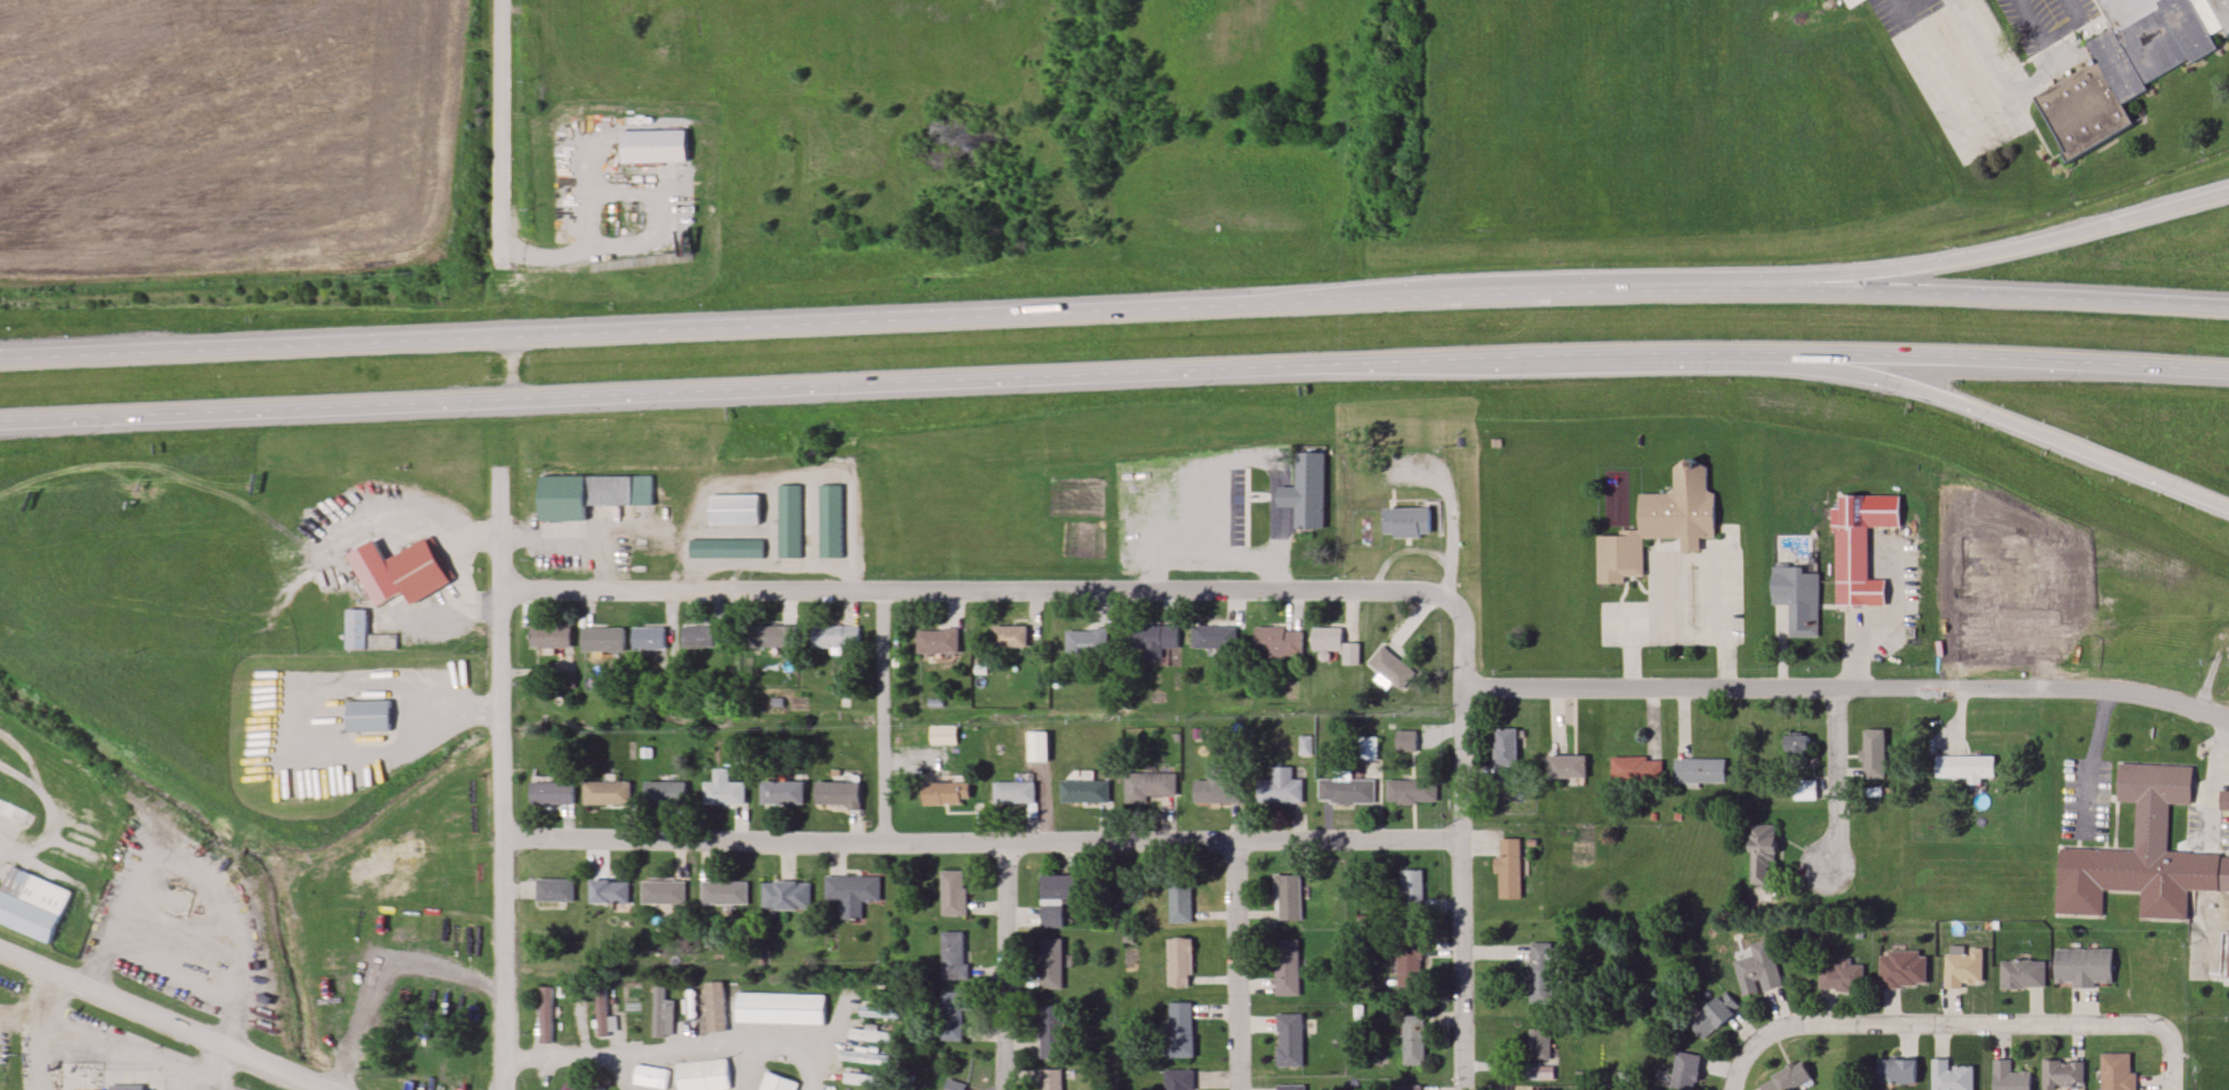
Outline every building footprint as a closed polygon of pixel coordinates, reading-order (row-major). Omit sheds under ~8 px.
[(2110,32),(2087,43),(2097,64),(2033,94),(2065,161),(2135,128),(2120,99),(2219,51),(2211,36),(2225,29),(2228,35),(2228,34),(2228,0),(2094,0),(2110,32)] [(686,163),(686,131),(621,132),(621,163),(686,163)] [(1323,453),(1294,453),(1294,489),(1276,489),(1276,507),(1294,507),(1294,529),(1323,529),(1323,453)] [(1598,532),(1597,583),(1625,584),(1625,577),(1644,577),(1644,538),(1682,539),(1682,551),(1701,552),(1701,538),(1715,538),(1715,492),(1707,492),(1707,461),(1676,461),(1674,494),(1639,493),(1639,534),(1598,532)] [(652,476),(538,477),(539,521),(586,521),(586,507),(653,506),(652,476)] [(780,559),(803,559),(803,485),(780,485),(780,559)] [(819,559),(842,559),(842,485),(819,485),(819,559)] [(758,494),(709,494),(709,525),(758,525),(758,494)] [(1833,531),(1833,507),(1842,507),(1842,495),(1880,495),(1880,526),(1869,526),(1869,578),(1884,578),(1884,602),(1837,602),(1839,531),(1833,531)] [(1429,537),(1429,508),(1382,508),(1382,537),(1429,537)] [(763,539),(690,539),(690,558),(763,558),(763,539)] [(365,573),(389,617),(450,584),(426,540),(365,573)] [(1773,602),(1773,565),(1806,565),(1806,573),(1821,573),(1821,635),(1790,635),(1790,602),(1773,602)] [(529,647),(571,647),(571,624),(529,624),(529,647)] [(794,624),(749,624),(749,646),(794,646),(794,624)] [(632,649),(665,649),(665,625),(632,625),(632,649)] [(681,647),(713,647),(713,625),(681,625),(681,647)] [(830,647),(830,654),(842,654),(842,648),(859,648),(859,625),(812,625),(812,647),(830,647)] [(992,645),(992,625),(1027,625),(1027,644),(992,645)] [(623,626),(581,626),(581,651),(623,651),(623,626)] [(1178,626),(1133,626),(1133,660),(1163,660),(1163,649),(1179,649),(1178,626)] [(1193,626),(1193,649),(1236,649),(1236,626),(1193,626)] [(1302,657),(1302,628),(1254,628),(1254,657),(1302,657)] [(1311,652),(1342,652),(1342,665),(1358,666),(1358,643),(1341,643),(1341,628),(1312,628),(1311,652)] [(958,629),(917,629),(917,653),(958,653),(958,629)] [(1107,630),(1066,630),(1066,655),(1107,655),(1107,630)] [(371,635),(371,649),(395,650),(395,635),(371,635)] [(1366,663),(1381,644),(1415,671),(1400,690),(1366,663)] [(343,730),(388,730),(388,701),(343,701),(343,730)] [(957,725),(930,725),(930,745),(957,745),(957,725)] [(1517,729),(1493,729),(1493,765),(1517,765),(1517,729)] [(1886,779),(1886,730),(1863,730),(1863,779),(1886,779)] [(1048,731),(1029,731),(1029,762),(1048,762),(1048,731)] [(1396,753),(1416,753),(1416,731),(1396,731),(1396,753)] [(1787,735),(1787,770),(1810,770),(1810,735),(1787,735)] [(1586,755),(1547,755),(1547,777),(1586,777),(1586,755)] [(1610,755),(1610,781),(1661,781),(1661,755),(1610,755)] [(1936,779),(1967,779),(1967,783),(1982,783),(1982,779),(1994,779),(1994,755),(1936,755),(1936,779)] [(1673,783),(1725,783),(1725,758),(1673,758),(1673,783)] [(2167,852),(2169,804),(2191,805),(2193,765),(2128,763),(2125,851),(2058,848),(2055,914),(2102,915),(2103,890),(2140,892),(2139,917),(2187,919),(2189,890),(2228,892),(2228,855),(2167,852)] [(1194,779),(1194,803),(1240,803),(1240,768),(1207,768),(1207,779),(1194,779)] [(703,806),(745,806),(745,781),(728,781),(728,769),(713,769),(713,782),(703,782),(703,806)] [(1303,803),(1303,771),(1270,771),(1270,777),(1257,777),(1257,803),(1303,803)] [(1177,797),(1177,772),(1127,772),(1127,797),(1177,797)] [(1388,778),(1388,804),(1437,804),(1437,778),(1388,778)] [(803,804),(803,780),(759,780),(759,804),(803,804)] [(1375,780),(1319,780),(1319,804),(1375,805),(1375,780)] [(815,805),(860,805),(860,781),(815,781),(815,805)] [(1817,781),(1795,781),(1795,801),(1817,801),(1817,781)] [(584,782),(584,806),(630,806),(630,782),(584,782)] [(686,807),(686,782),(643,782),(643,807),(686,807)] [(970,782),(923,782),(923,805),(970,805),(970,782)] [(995,803),(1036,803),(1036,782),(995,782),(995,803)] [(1110,782),(1062,782),(1062,803),(1110,803),(1110,782)] [(574,783),(530,783),(530,806),(574,806),(574,783)] [(2220,790),(2219,809),(2228,810),(2228,790),(2220,790)] [(19,827),(0,818),(0,798),(26,810),(19,827)] [(1771,885),(1771,865),(1777,865),(1777,824),(1749,824),(1750,885),(1771,885)] [(1494,872),(1494,856),(1501,856),(1501,837),(1521,837),(1521,899),(1499,899),(1499,872),(1494,872)] [(50,941),(0,920),(0,884),(9,864),(72,891),(50,941)] [(1402,870),(1402,910),(1423,910),(1423,870),(1402,870)] [(966,871),(941,871),(941,916),(966,916),(966,871)] [(1302,922),(1302,874),(1276,874),(1276,922),(1302,922)] [(1064,928),(1064,899),(1077,899),(1076,876),(1041,876),(1041,928),(1064,928)] [(824,901),(840,901),(840,918),(861,918),(861,901),(879,901),(879,877),(824,877),(824,901)] [(574,879),(536,879),(536,902),(574,902),(574,879)] [(629,880),(590,880),(590,903),(629,903),(629,880)] [(684,881),(641,881),(641,904),(684,904),(684,881)] [(746,905),(746,881),(701,881),(701,905),(746,905)] [(760,910),(808,910),(808,881),(760,881),(760,910)] [(1169,923),(1192,923),(1192,881),(1169,881),(1169,923)] [(942,979),(966,979),(966,933),(942,933),(942,979)] [(1063,989),(1063,938),(1040,938),(1040,989),(1063,989)] [(1193,938),(1168,938),(1168,987),(1193,987),(1193,938)] [(1771,939),(1748,943),(1750,958),(1736,961),(1743,996),(1781,988),(1771,939)] [(1299,996),(1299,941),(1275,941),(1275,996),(1299,996)] [(1553,1003),(1553,942),(1530,942),(1530,1003),(1553,1003)] [(1422,987),(1421,944),(1396,945),(1396,987),(1422,987)] [(1983,947),(1946,947),(1946,989),(1964,989),(1964,983),(1983,983),(1983,947)] [(2112,950),(2055,949),(2054,987),(2112,987),(2112,950)] [(1927,987),(1927,952),(1880,952),(1880,987),(1927,987)] [(2000,988),(2045,988),(2045,961),(2000,961),(2000,988)] [(1819,990),(1863,990),(1863,964),(1819,964),(1819,990)] [(540,1045),(553,1045),(553,986),(540,986),(540,1045)] [(595,988),(596,1037),(609,1036),(607,988),(595,988)] [(1740,1007),(1724,990),(1687,1025),(1704,1042),(1740,1007)] [(941,1041),(963,1041),(963,1011),(972,1011),(972,992),(941,992),(941,1041)] [(824,1024),(825,994),(736,993),(735,1022),(824,1024)] [(1194,1003),(1169,1003),(1169,1058),(1194,1058),(1194,1003)] [(1065,1005),(1040,1005),(1040,1059),(1065,1059),(1065,1005)] [(1303,1067),(1303,1014),(1276,1014),(1276,1067),(1303,1067)] [(1425,1015),(1403,1015),(1403,1065),(1425,1065),(1425,1015)] [(851,1028),(850,1038),(897,1046),(899,1035),(877,1031),(878,1026),(866,1025),(865,1030),(851,1028)] [(1551,1030),(1528,1030),(1528,1062),(1551,1062),(1551,1030)] [(890,1056),(842,1050),(841,1061),(889,1066),(890,1056)] [(1702,1056),(1677,1052),(1672,1089),(1679,1089),(1697,1089),(1702,1056)] [(2133,1053),(2100,1053),(2100,1089),(2133,1089),(2133,1053)] [(1916,1085),(1916,1055),(1877,1055),(1877,1085),(1916,1085)] [(731,1087),(705,1089),(680,1089),(677,1064),(726,1057),(731,1087)] [(1973,1066),(1950,1066),(1950,1059),(1932,1059),(1932,1089),(1973,1089),(1973,1066)] [(2030,1071),(2011,1071),(2011,1059),(1993,1059),(1993,1089),(2030,1089),(2030,1071)] [(2082,1059),(2042,1060),(2042,1089),(2084,1089),(2082,1059)] [(1812,1080),(1803,1061),(1758,1084),(1761,1089),(1793,1089),(1812,1080)] [(658,1089),(665,1089),(670,1071),(636,1063),(632,1084),(658,1089)] [(801,1082),(798,1089),(760,1089),(768,1069),(801,1082)] [(1040,1069),(1040,1089),(1063,1089),(1063,1069),(1040,1069)] [(1193,1070),(1165,1070),(1165,1089),(1193,1089),(1193,1070)] [(885,1077),(846,1074),(845,1084),(884,1087),(885,1077)] [(604,1088),(594,1082),(589,1089),(603,1089),(604,1088)]
